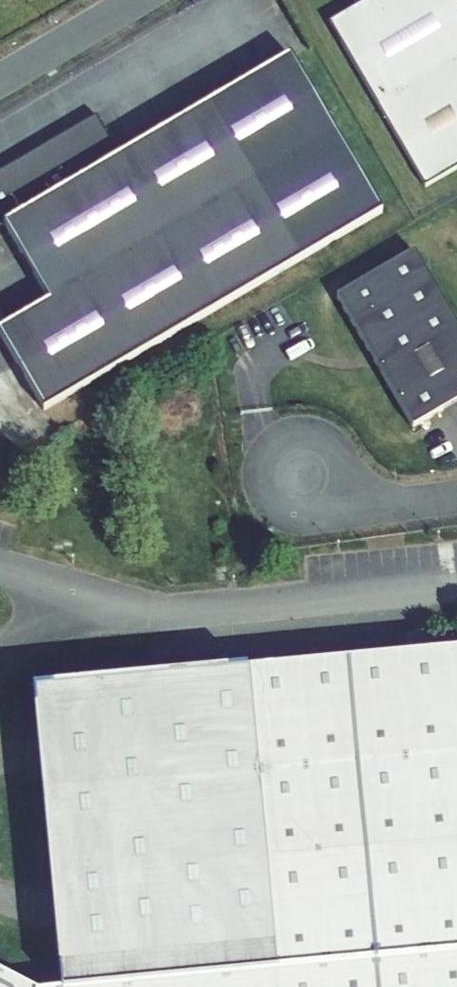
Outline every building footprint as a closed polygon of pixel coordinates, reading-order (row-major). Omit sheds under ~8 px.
[(380,107),(425,184),(456,165),(456,3),(455,0),(376,0),(369,4),(357,11),(333,25),(339,35),(380,107)] [(357,11),(369,4),(366,0),(354,0),(351,2),(357,11)] [(1,328),(48,407),(384,210),(293,55),(124,155),(100,116),(0,174),(0,226),(6,223),(50,298),(1,328)] [(339,296),(417,428),(456,404),(456,319),(417,250),(339,296)] [(239,671),(37,687),(67,986),(456,986),(456,654),(239,671)] [(0,977),(0,986),(21,986),(0,977)]
